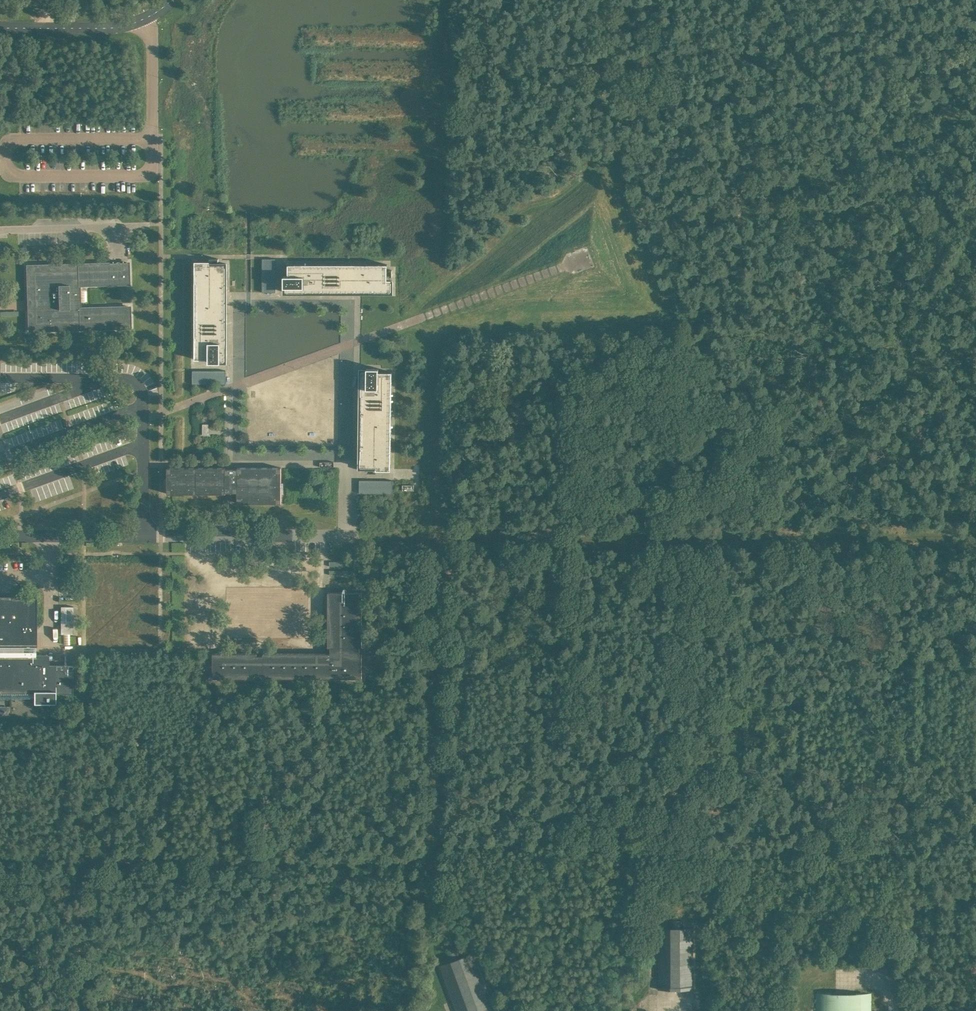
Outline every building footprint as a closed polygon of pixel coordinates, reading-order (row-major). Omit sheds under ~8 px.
[(195,359),(208,359),(208,362),(220,362),(220,361),(226,361),(226,355),(227,355),(227,350),(223,350),(223,345),(226,345),(226,323),(227,323),(227,318),(223,318),(223,312),(226,313),(226,290),(227,290),(227,285),(224,285),(223,280),(226,280),(226,263),(210,263),(210,261),(195,261),(195,359)] [(129,283),(128,262),(27,265),(28,288),(30,288),(34,300),(34,307),(31,307),(31,309),(29,309),(29,330),(130,327),(129,306),(80,308),(79,284),(129,283)] [(387,279),(387,276),(387,264),(365,264),(365,266),(360,266),(360,264),(315,264),(315,266),(311,266),(311,264),(288,264),(288,276),(283,276),(283,287),(285,287),(285,292),(392,292),(392,279),(387,279)] [(392,372),(379,371),(379,368),(367,368),(367,369),(361,369),(361,375),(360,375),(360,380),(364,380),(364,385),(361,385),(361,407),(360,407),(360,412),(363,412),(363,417),(360,417),(360,440),(359,440),(359,445),(363,445),(363,450),(360,450),(360,467),(376,467),(376,470),(391,470),(392,372)] [(281,503),(281,494),(281,467),(237,467),(237,468),(226,468),(226,467),(167,467),(167,493),(226,493),(226,488),(237,488),(237,503),(281,503)] [(362,592),(346,592),(328,592),(328,647),(330,647),(330,653),(263,653),(263,655),(257,655),(257,653),(213,653),(213,677),(257,677),(257,675),(263,675),(263,677),(362,677),(362,653),(359,653),(359,647),(362,647),(362,592)] [(71,667),(71,666),(70,666),(59,666),(58,666),(58,667),(58,673),(47,673),(47,667),(47,666),(47,655),(47,654),(46,654),(35,654),(35,647),(35,646),(35,641),(35,635),(35,634),(35,611),(35,610),(35,599),(35,598),(34,598),(23,598),(22,598),(11,598),(10,598),(0,598),(0,701),(10,701),(15,701),(18,701),(34,701),(34,703),(56,703),(56,691),(58,691),(59,691),(70,691),(71,691),(71,690),(71,667)] [(61,606),(61,607),(61,621),(61,622),(61,633),(62,633),(73,633),(73,622),(73,621),(73,607),(73,606),(62,606),(61,606)] [(658,928),(657,990),(657,991),(693,992),(694,929),(658,928)] [(491,1003),(472,952),(462,956),(460,949),(446,955),(448,961),(439,965),(452,1000),(456,1010),(492,1010),(493,1010),(491,1003)]
